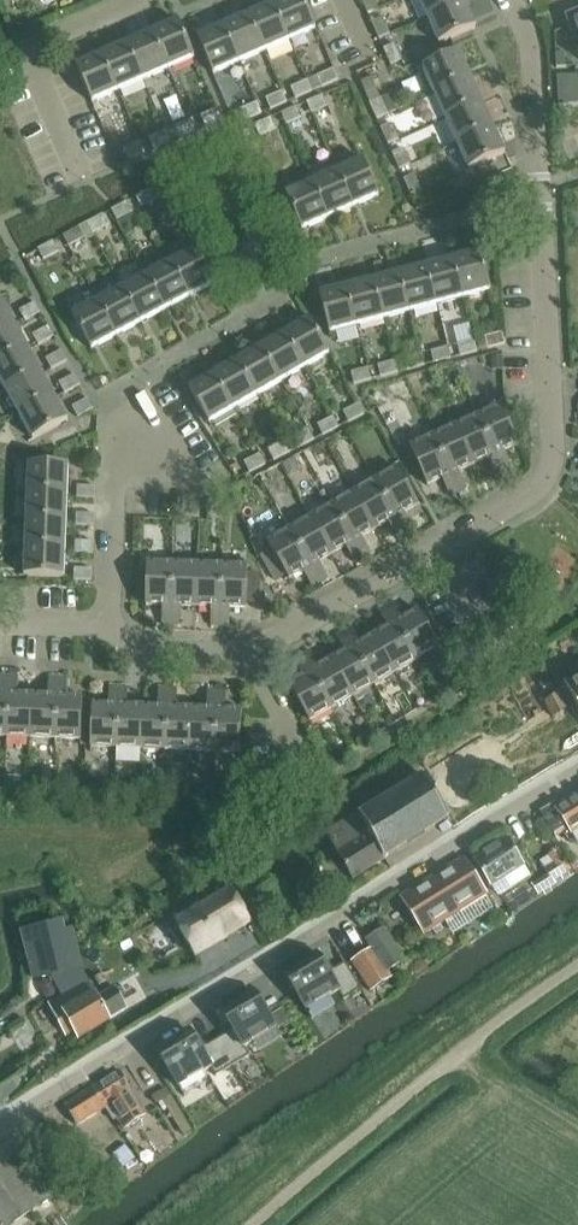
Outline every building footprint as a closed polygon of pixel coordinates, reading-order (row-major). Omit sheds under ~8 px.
[(301,0),(284,0),(273,5),(289,41),(315,30),(301,0)] [(367,15),(378,10),(374,0),(361,0),(367,15)] [(462,0),(418,0),(427,18),(463,2),(462,0)] [(474,28),(463,2),(427,18),(438,44),(474,28)] [(289,41),(273,5),(248,16),(264,52),(289,41)] [(264,52),(248,16),(222,27),(238,64),(264,52)] [(371,23),(379,40),(390,35),(382,18),(371,23)] [(194,59),(179,22),(152,33),(168,70),(194,59)] [(238,64),(222,27),(197,38),(213,75),(238,64)] [(168,70),(152,33),(127,44),(143,81),(168,70)] [(143,81),(127,44),(101,55),(117,92),(143,81)] [(383,49),(390,66),(401,61),(394,45),(383,49)] [(470,77),(458,51),(420,68),(432,94),(470,77)] [(566,69),(566,65),(566,54),(556,55),(557,70),(566,69)] [(117,92),(101,55),(75,67),(91,103),(117,92)] [(334,70),(318,77),(322,88),(339,81),(334,70)] [(481,103),(470,77),(432,94),(443,120),(481,103)] [(568,92),(567,77),(557,78),(558,92),(568,92)] [(576,77),(567,77),(568,92),(577,91),(576,77)] [(372,79),(362,84),(370,103),(370,104),(378,121),(388,116),(372,79)] [(307,82),(291,89),(296,100),(312,93),(307,82)] [(577,91),(568,92),(569,106),(577,106),(577,102),(577,91)] [(569,106),(568,92),(558,92),(559,107),(561,107),(569,106)] [(282,93),(266,100),(271,111),(287,104),(282,93)] [(323,97),(307,103),(311,115),(328,108),(323,97)] [(493,128),(481,103),(443,120),(455,145),(493,128)] [(257,104),(241,111),(245,122),(262,115),(257,104)] [(298,107),(282,115),(287,125),(303,118),(298,107)] [(217,110),(201,117),(206,128),(222,121),(217,110)] [(272,119),(255,126),(255,127),(260,137),(277,130),(272,119)] [(191,121),(175,128),(180,139),(196,132),(191,121)] [(392,125),(381,129),(388,146),(399,141),(392,125)] [(504,154),(493,128),(455,145),(466,171),(504,154)] [(166,132),(150,139),(155,150),(171,143),(166,132)] [(141,143),(125,150),(129,161),(145,154),(141,143)] [(403,150),(393,155),(400,171),(410,166),(403,150)] [(378,196),(361,159),(335,171),(352,208),(378,196)] [(352,208),(335,171),(310,183),(327,219),(352,208)] [(415,176),(404,180),(411,197),(422,192),(415,176)] [(327,219),(310,183),(284,194),(301,231),(327,219)] [(152,190),(136,198),(137,200),(142,209),(158,200),(153,192),(152,190)] [(127,203),(112,211),(113,213),(117,221),(133,213),(128,204),(127,203)] [(104,216),(88,224),(94,235),(110,227),(104,217),(104,216)] [(88,224),(64,237),(64,238),(70,247),(85,239),(86,242),(96,237),(94,235),(88,224)] [(54,242),(38,250),(39,251),(44,261),(59,253),(54,243),(54,242)] [(214,286),(195,250),(170,263),(189,299),(214,286)] [(491,291),(481,253),(454,260),(464,299),(491,291)] [(464,299),(454,260),(427,267),(437,306),(464,299)] [(189,299),(170,263),(146,276),(164,312),(189,299)] [(437,306),(427,267),(400,274),(410,312),(437,306)] [(410,312),(400,274),(373,281),(383,319),(410,312)] [(164,312),(146,276),(121,289),(140,325),(164,312)] [(383,319),(373,281),(347,288),(356,326),(383,319)] [(356,326),(347,288),(319,295),(329,334),(356,326)] [(140,325),(121,289),(97,302),(115,337),(140,325)] [(13,323),(0,299),(0,330),(13,323)] [(115,337),(97,302),(72,315),(90,350),(115,337)] [(39,314),(33,303),(17,312),(23,323),(39,314)] [(330,355),(310,319),(285,333),(305,369),(330,355)] [(13,323),(0,330),(0,362),(27,348),(13,323)] [(51,336),(45,325),(29,334),(35,345),(51,336)] [(305,369),(285,333),(261,347),(281,382),(305,369)] [(488,351),(505,346),(502,334),(485,339),(488,351)] [(476,341),(458,346),(461,357),(479,352),(476,341)] [(281,382),(261,347),(237,360),(257,396),(281,382)] [(27,348),(0,362),(0,383),(5,391),(40,372),(27,348)] [(449,348),(431,352),(434,364),(452,360),(449,348)] [(66,362),(60,351),(44,360),(50,371),(66,362)] [(422,355),(405,359),(408,371),(425,367),(422,355)] [(257,396),(237,360),(213,374),(233,409),(257,396)] [(395,362),(378,367),(381,378),(399,374),(395,362)] [(470,365),(457,369),(460,379),(473,375),(470,365)] [(369,369),(351,373),(354,385),(372,381),(369,369)] [(53,397),(40,372),(5,391),(18,416),(53,397)] [(233,409),(213,374),(188,388),(208,423),(233,409)] [(79,386),(73,376),(57,384),(63,395),(79,386)] [(373,390),(369,400),(379,404),(383,394),(373,390)] [(67,422),(53,397),(18,416),(32,441),(67,422)] [(92,410),(86,400),(70,408),(76,419),(92,410)] [(518,446),(501,406),(478,417),(502,473),(511,469),(503,452),(518,446)] [(338,417),(344,428),(360,419),(354,409),(338,417)] [(393,411),(381,417),(387,427),(398,422),(393,411)] [(502,473),(478,417),(455,426),(472,466),(487,460),(494,476),(502,473)] [(333,418),(317,426),(323,437),(339,429),(333,418)] [(472,466),(455,426),(433,436),(457,492),(465,489),(458,472),(472,466)] [(309,430),(293,438),(299,449),(315,441),(309,430)] [(457,492),(433,436),(410,447),(427,486),(442,479),(449,496),(457,492)] [(285,443),(269,451),(274,461),(291,453),(285,443)] [(326,447),(313,454),(321,468),(333,461),(326,447)] [(260,455),(244,464),(250,474),(265,466),(260,455)] [(68,466),(27,465),(26,493),(67,495),(68,466)] [(418,506),(397,468),(375,481),(405,533),(413,529),(404,514),(418,506)] [(405,533),(375,481),(354,493),(375,530),(388,523),(397,538),(405,533)] [(77,487),(76,499),(94,500),(95,488),(77,487)] [(67,495),(26,493),(25,521),(66,522),(67,495)] [(375,530),(354,493),(332,505),(362,558),(370,553),(361,538),(375,530)] [(362,558),(332,505),(310,517),(331,554),(345,547),(354,562),(362,558)] [(76,514),(75,526),(93,527),(94,515),(76,514)] [(331,554),(310,517),(289,529),(319,582),(326,578),(318,562),(331,554)] [(66,522),(25,521),(23,548),(64,550),(66,522)] [(319,582),(289,529),(267,542),(288,578),(302,571),(311,587),(319,582)] [(74,542),(74,554),(92,555),(92,543),(74,542)] [(64,550),(23,548),(22,577),(63,578),(64,550)] [(171,565),(147,564),(145,606),(161,607),(160,626),(170,626),(171,565)] [(196,565),(171,565),(170,626),(179,626),(179,607),(195,608),(196,565)] [(221,566),(196,565),(195,608),(210,608),(210,626),(219,627),(221,566)] [(248,567),(221,566),(219,627),(229,627),(229,609),(247,609),(248,567)] [(73,569),(73,581),(91,582),(91,570),(73,569)] [(440,648),(419,610),(404,619),(395,603),(387,608),(417,661),(440,648)] [(417,661),(387,608),(379,612),(388,628),(375,636),(396,673),(417,661)] [(375,636),(361,643),(352,627),(344,632),(375,685),(396,673),(375,636)] [(375,685),(344,632),(337,636),(346,652),(332,660),(353,697),(375,685)] [(332,660),(318,668),(309,652),(302,656),(332,709),(353,697),(332,660)] [(332,709),(302,656),(294,661),(303,676),(289,685),(310,722),(332,709)] [(32,696),(16,696),(17,677),(8,677),(5,737),(30,738),(32,696)] [(58,679),(48,679),(48,697),(32,696),(30,738),(55,739),(58,679)] [(82,698),(66,698),(67,679),(58,679),(55,739),(81,740),(82,698)] [(567,687),(577,705),(577,680),(567,687)] [(119,689),(110,688),(109,707),(92,706),(91,748),(116,749),(119,689)] [(142,708),(127,708),(127,689),(119,689),(116,749),(140,750),(142,708)] [(167,691),(158,691),(157,709),(142,708),(140,750),(165,751),(167,691)] [(191,710),(176,710),(177,691),(167,691),(165,751),(190,752),(191,710)] [(570,707),(561,691),(545,701),(554,717),(570,707)] [(216,694),(207,694),(207,711),(191,710),(190,752),(214,753),(216,694)] [(242,713),(225,712),(225,694),(216,694),(214,753),(240,754),(242,713)] [(175,795),(188,796),(189,773),(176,773),(175,795)] [(449,818),(424,777),(360,816),(359,813),(326,833),(354,879),(386,860),(384,857),(449,818)] [(556,809),(577,844),(577,796),(556,809)] [(525,868),(507,840),(474,861),(491,889),(525,868)] [(548,876),(531,886),(538,897),(556,886),(554,883),(572,872),(559,851),(549,857),(555,866),(545,871),(548,876)] [(487,896),(465,859),(401,898),(423,934),(487,896)] [(230,891),(176,924),(197,960),(252,928),(230,891)] [(62,923),(22,934),(24,943),(35,981),(52,977),(64,998),(48,1007),(54,1019),(63,1033),(74,1027),(80,1037),(133,1006),(130,999),(142,992),(133,978),(99,998),(82,968),(83,968),(72,930),(65,932),(62,923)] [(321,952),(285,974),(282,968),(280,968),(311,1020),(313,1019),(308,1011),(338,992),(343,1001),(361,990),(332,943),(331,944),(343,964),(333,970),(321,952)] [(391,979),(372,950),(351,963),(362,979),(357,982),(374,1010),(380,1007),(371,992),(391,979)] [(283,1037),(250,987),(249,987),(253,994),(217,1015),(228,1034),(216,1041),(233,1067),(251,1056),(246,1048),(276,1030),(281,1038),(283,1037)] [(205,1048),(194,1029),(158,1051),(154,1044),(153,1045),(184,1097),(185,1096),(180,1088),(212,1069),(217,1077),(233,1067),(216,1041),(205,1048)] [(118,1071),(92,1088),(105,1108),(108,1106),(124,1132),(147,1117),(130,1090),(118,1071)] [(105,1108),(92,1088),(64,1106),(76,1126),(84,1121),(96,1135),(108,1127),(98,1113),(105,1108)] [(113,1156),(123,1169),(136,1159),(126,1146),(113,1156)] [(0,1162),(0,1221),(3,1224),(12,1224),(39,1208),(50,1200),(29,1167),(17,1175),(6,1158),(0,1162)]
